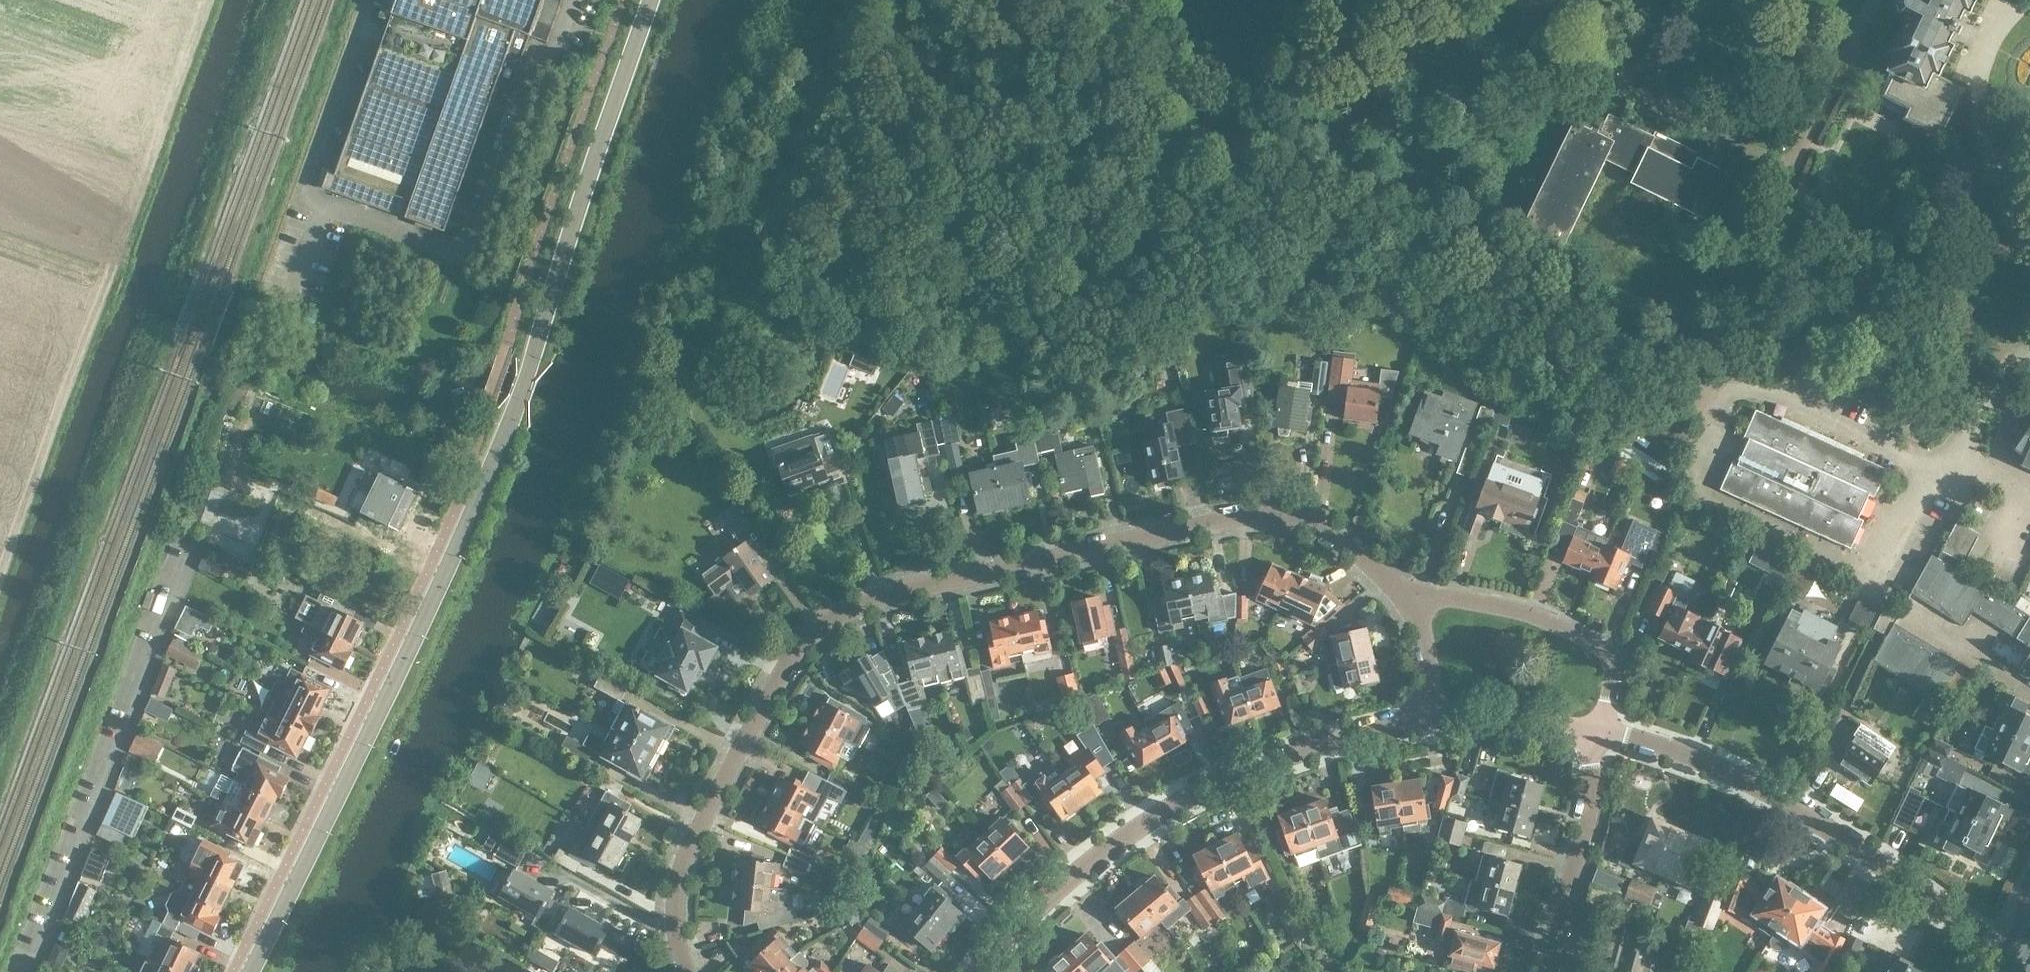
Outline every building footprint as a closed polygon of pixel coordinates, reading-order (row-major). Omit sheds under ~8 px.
[(380,18),(390,22),(337,175),(329,172),(330,170),(325,168),(318,187),(446,232),(498,84),(515,90),(544,0),(386,0),(380,18)] [(1885,97),(1883,101),(1883,102),(1883,104),(1883,106),(1884,107),(1885,108),(1886,109),(1897,114),(1899,115),(1900,115),(1902,115),(1902,114),(1904,113),(1905,112),(1906,108),(1909,110),(1904,120),(1940,137),(1963,90),(1939,78),(1955,46),(1949,44),(1952,37),(1961,20),(1964,13),(1970,16),(1978,0),(1900,0),(1897,5),(1900,14),(1908,17),(1889,55),(1895,58),(1888,72),(1893,75),(1883,96),(1885,97)] [(1574,123),(1522,232),(1545,243),(1548,237),(1565,244),(1573,228),(1606,160),(1636,175),(1631,184),(1709,221),(1732,175),(1709,164),(1711,160),(1656,133),(1654,137),(1609,115),(1604,125),(1602,124),(1599,130),(1601,131),(1599,136),(1597,134),(1596,136),(1592,134),(1592,132),(1574,123)] [(1352,379),(1356,360),(1354,360),(1356,354),(1335,351),(1331,375),(1328,399),(1348,402),(1345,418),(1375,422),(1379,395),(1393,398),(1401,370),(1383,368),(1381,383),(1352,379)] [(1208,393),(1199,395),(1203,419),(1212,417),(1214,430),(1216,430),(1220,438),(1232,436),(1233,427),(1240,426),(1236,406),(1259,403),(1251,356),(1217,362),(1221,390),(1207,392),(1208,393)] [(1316,372),(1312,393),(1322,395),(1326,374),(1327,363),(1318,361),(1316,372)] [(1303,430),(1308,391),(1281,387),(1276,426),(1278,427),(1280,435),(1288,436),(1292,429),(1303,430)] [(1426,395),(1412,433),(1441,444),(1438,453),(1456,460),(1477,405),(1445,393),(1442,401),(1426,395)] [(1484,407),(1482,407),(1476,423),(1488,428),(1494,411),(1498,400),(1488,396),(1484,407)] [(1887,470),(1756,411),(1743,439),(1749,441),(1738,464),(1733,462),(1721,490),(1851,549),(1864,521),(1859,519),(1869,495),(1874,498),(1887,470)] [(1144,443),(1153,483),(1182,477),(1174,437),(1193,433),(1188,412),(1176,415),(1178,423),(1156,427),(1159,440),(1144,443)] [(948,454),(954,476),(965,473),(958,443),(961,443),(956,419),(941,422),(948,454)] [(899,457),(889,459),(900,509),(928,503),(917,453),(924,451),(926,458),(940,455),(932,421),(918,424),(920,432),(895,437),(899,457)] [(1064,494),(1090,489),(1092,497),(1105,494),(1096,454),(1094,446),(1063,453),(1058,428),(1036,433),(1038,437),(1034,437),(1035,445),(1039,443),(1040,447),(1041,453),(1055,450),(1064,494)] [(2014,450),(2026,458),(2022,467),(2029,471),(2029,428),(2014,450)] [(825,431),(774,448),(779,464),(789,493),(804,487),(807,495),(847,481),(839,458),(845,451),(825,431)] [(1035,445),(1034,437),(1023,440),(1026,450),(1028,463),(1038,461),(1036,448),(1035,445)] [(1458,473),(1470,477),(1479,453),(1467,448),(1458,473)] [(1583,468),(1592,472),(1599,454),(1589,451),(1583,468)] [(1485,515),(1502,521),(1500,527),(1525,536),(1527,527),(1529,528),(1533,516),(1535,517),(1539,507),(1538,507),(1542,495),(1539,494),(1545,479),(1495,461),(1488,478),(1480,502),(1476,501),(1464,531),(1477,536),(1485,515)] [(1006,507),(998,469),(996,462),(988,464),(990,471),(972,475),(980,513),(1006,507)] [(1022,464),(998,469),(1006,507),(1030,502),(1022,464)] [(418,493),(380,474),(376,472),(371,483),(370,482),(365,493),(358,490),(351,507),(358,510),(357,513),(399,533),(400,530),(418,493)] [(204,481),(198,497),(187,493),(180,512),(191,516),(188,523),(200,527),(227,537),(231,526),(242,495),(227,489),(204,481)] [(1557,535),(1571,541),(1562,562),(1593,575),(1605,546),(1608,538),(1579,526),(1577,520),(1588,493),(1576,488),(1557,535)] [(727,544),(733,552),(726,557),(727,559),(703,576),(716,593),(726,586),(736,600),(749,591),(752,595),(772,580),(746,543),(740,535),(756,523),(740,501),(720,515),(719,517),(735,538),(727,544)] [(1620,552),(1605,546),(1593,575),(1591,580),(1615,590),(1626,564),(1631,566),(1632,564),(1642,568),(1643,566),(1650,548),(1660,553),(1668,535),(1657,531),(1658,530),(1633,520),(1623,544),(1620,552)] [(1979,533),(1957,522),(1942,551),(1964,563),(1979,533)] [(1921,599),(1943,562),(1933,555),(1912,593),(1921,599)] [(1943,562),(1921,599),(1931,605),(1955,569),(1943,562)] [(626,579),(598,564),(589,580),(617,595),(626,579)] [(1263,576),(1252,598),(1267,604),(1269,599),(1280,605),(1281,604),(1295,575),(1273,565),(1267,578),(1263,576)] [(1796,567),(1793,566),(1792,566),(1781,589),(1804,600),(1816,578),(1816,577),(1796,567)] [(1955,569),(1931,605),(1942,612),(1966,576),(1955,569)] [(1677,570),(1669,585),(1687,594),(1695,579),(1677,570)] [(1210,572),(1186,577),(1194,614),(1209,611),(1210,616),(1220,614),(1216,598),(1222,597),(1219,585),(1213,587),(1210,572)] [(1294,611),(1292,615),(1291,618),(1311,627),(1311,625),(1319,629),(1323,625),(1346,606),(1328,591),(1329,589),(1317,584),(1295,574),(1295,575),(1281,604),(1294,611)] [(1966,576),(1942,612),(1953,619),(1977,583),(1966,576)] [(1194,614),(1186,577),(1163,583),(1166,597),(1154,600),(1161,632),(1184,627),(1182,617),(1194,614)] [(1718,604),(1726,608),(1736,586),(1727,583),(1718,604)] [(1977,583),(1953,619),(1964,626),(1974,611),(1987,590),(1977,583)] [(1659,637),(1686,651),(1693,654),(1707,624),(1701,621),(1702,618),(1687,611),(1692,601),(1656,584),(1644,609),(1667,620),(1659,637)] [(1983,617),(1997,595),(1987,590),(1974,611),(1983,617)] [(323,591),(306,623),(353,647),(356,640),(359,639),(362,633),(361,629),(364,624),(353,618),(358,609),(323,591)] [(1991,622),(2005,601),(1997,595),(1983,617),(1991,622)] [(1133,663),(1126,630),(1116,632),(1111,609),(1103,610),(1100,597),(1074,603),(1082,642),(1110,636),(1114,635),(1122,665),(1133,663)] [(1237,626),(1247,626),(1247,597),(1238,597),(1237,626)] [(1874,629),(1882,611),(1859,599),(1847,621),(1872,634),(1874,629)] [(1999,627),(2013,606),(2005,601),(1991,622),(1999,627)] [(173,626),(190,634),(196,623),(208,629),(214,617),(185,602),(173,626)] [(2013,606),(1999,627),(2014,636),(2029,646),(2026,653),(2029,656),(2029,616),(2013,606)] [(1820,690),(1825,693),(1837,671),(1831,667),(1847,637),(1836,631),(1838,627),(1805,611),(1804,615),(1793,609),(1777,640),(1771,637),(1760,660),(1766,663),(1820,690)] [(1898,617),(1883,609),(1874,629),(1888,636),(1898,617)] [(1038,611),(1014,617),(1022,651),(1035,648),(1037,654),(1053,650),(1047,623),(1041,625),(1038,611)] [(705,672),(716,650),(696,640),(702,627),(680,616),(671,634),(679,638),(674,647),(670,644),(661,661),(665,663),(659,676),(671,683),(668,689),(686,699),(701,670),(705,672)] [(1022,651),(1014,617),(991,622),(994,635),(989,637),(996,669),(1011,665),(1008,654),(1022,651)] [(1708,621),(1707,624),(1693,654),(1689,662),(1711,672),(1712,671),(1724,677),(1742,639),(1729,633),(1730,631),(1708,621)] [(312,655),(343,671),(353,653),(350,652),(353,647),(306,623),(302,632),(319,641),(312,655)] [(1884,666),(1906,629),(1895,623),(1888,636),(1875,660),(1884,666)] [(1305,640),(1313,649),(1331,634),(1323,625),(1319,629),(1305,640)] [(1333,637),(1339,664),(1374,655),(1367,629),(1358,631),(1357,625),(1337,630),(1338,636),(1333,637)] [(1893,671),(1915,635),(1906,629),(1884,666),(1893,671)] [(952,632),(929,637),(940,685),(971,678),(977,705),(990,702),(982,667),(969,671),(962,645),(960,645),(956,647),(952,632)] [(1903,677),(1924,641),(1915,635),(1893,671),(1903,677)] [(904,659),(910,681),(911,684),(912,683),(914,692),(904,694),(902,695),(907,709),(909,708),(910,712),(930,708),(925,688),(940,685),(929,637),(906,643),(910,658),(904,659)] [(169,653),(198,667),(203,655),(175,641),(169,653)] [(1912,683),(1934,646),(1924,641),(1903,677),(1912,683)] [(1170,645),(1157,647),(1162,669),(1177,663),(1188,661),(1185,649),(1172,652),(1170,645)] [(1922,688),(1943,652),(1934,646),(1912,683),(1922,688)] [(1931,694),(1953,658),(1943,652),(1922,688),(1931,694)] [(1374,655),(1339,664),(1330,666),(1332,673),(1331,673),(1335,689),(1344,687),(1344,689),(1364,683),(1365,686),(1376,684),(1375,681),(1380,679),(1374,655)] [(871,656),(837,677),(843,688),(849,684),(854,692),(861,695),(866,692),(874,705),(889,696),(874,670),(877,667),(871,656)] [(1942,701),(1963,664),(1953,658),(1931,694),(1942,701)] [(153,689),(166,695),(176,666),(163,661),(153,689)] [(1271,665),(1277,680),(1287,677),(1281,661),(1271,665)] [(1963,664),(1942,701),(1952,707),(1974,671),(1963,664)] [(1190,690),(1178,665),(1174,665),(1172,665),(1173,667),(1162,669),(1154,673),(1161,689),(1169,685),(1175,697),(1179,695),(1181,699),(1189,695),(1188,691),(1190,690)] [(279,681),(274,690),(320,712),(323,705),(326,703),(329,696),(329,693),(331,689),(302,675),(292,670),(285,684),(279,681)] [(596,686),(621,699),(629,684),(604,671),(596,686)] [(1082,702),(1074,673),(1056,678),(1064,707),(1082,702)] [(1290,678),(1296,693),(1303,690),(1300,680),(1307,677),(1305,673),(1298,674),(1290,678)] [(1224,726),(1254,716),(1243,686),(1231,691),(1226,678),(1209,685),(1224,726)] [(1271,681),(1256,686),(1255,682),(1243,686),(1254,716),(1280,706),(1271,681)] [(276,703),(269,715),(308,735),(309,733),(312,734),(320,717),(318,716),(320,712),(274,690),(269,699),(273,701),(276,703)] [(1997,731),(2029,747),(2029,714),(2027,713),(2029,706),(2029,703),(2003,690),(1997,703),(1992,714),(2002,719),(1997,731)] [(1111,718),(1096,693),(1080,703),(1095,727),(1095,728),(1111,718)] [(900,712),(907,709),(902,695),(894,698),(900,712)] [(1203,697),(1193,701),(1200,715),(1209,711),(1203,697)] [(1914,717),(1929,726),(1941,706),(1926,697),(1914,717)] [(619,715),(612,729),(659,755),(667,740),(663,737),(670,725),(655,717),(654,719),(619,701),(612,712),(619,715)] [(1147,721),(1151,729),(1165,753),(1188,740),(1183,731),(1192,725),(1180,702),(1147,721)] [(822,703),(811,723),(857,748),(858,749),(871,727),(858,720),(860,716),(838,704),(835,710),(822,703)] [(308,735),(269,715),(259,737),(248,731),(242,743),(264,754),(269,743),(297,757),(308,735)] [(820,763),(834,771),(837,765),(841,757),(847,760),(848,757),(851,759),(857,748),(811,723),(800,745),(812,752),(810,757),(820,763)] [(1839,763),(1870,784),(1895,746),(1864,725),(1854,742),(1839,763)] [(1165,753),(1151,729),(1140,735),(1134,726),(1121,733),(1125,741),(1140,767),(1165,753)] [(1975,749),(2020,770),(2029,775),(2029,762),(2029,761),(2029,747),(1997,731),(1986,726),(1980,737),(1975,749)] [(659,755),(612,729),(606,741),(590,732),(583,746),(592,750),(599,754),(627,769),(626,771),(646,782),(652,770),(651,769),(659,755)] [(128,752),(153,764),(163,745),(138,732),(128,752)] [(565,736),(557,752),(584,766),(592,750),(583,746),(565,736)] [(1935,738),(1929,749),(1948,758),(1953,747),(1935,738)] [(1074,768),(1062,777),(1083,805),(1102,791),(1095,782),(1108,772),(1089,745),(1068,760),(1074,768)] [(238,773),(234,781),(275,801),(278,795),(281,796),(289,779),(278,773),(281,767),(242,747),(231,770),(238,773)] [(1929,749),(1924,759),(1941,768),(1937,776),(1957,786),(1947,808),(1958,813),(1996,832),(2003,816),(1999,814),(2003,806),(1958,785),(1966,768),(1948,758),(1929,749)] [(480,761),(470,781),(486,789),(496,769),(480,761)] [(1083,805),(1062,777),(1054,765),(1042,773),(1044,776),(1036,782),(1037,783),(1034,786),(1036,789),(1051,810),(1055,807),(1064,819),(1083,805)] [(115,789),(135,797),(144,775),(125,767),(115,789)] [(1497,770),(1490,798),(1536,811),(1544,785),(1524,779),(1524,777),(1497,770)] [(843,775),(834,771),(828,781),(846,791),(852,780),(850,779),(843,775)] [(606,791),(588,823),(628,845),(634,834),(636,835),(642,825),(640,823),(641,821),(627,813),(631,804),(617,797),(623,786),(598,773),(592,783),(606,791)] [(1449,798),(1455,779),(1440,775),(1431,809),(1445,813),(1449,798)] [(1455,779),(1449,798),(1462,801),(1468,778),(1457,775),(1456,780),(1455,779)] [(1397,783),(1404,826),(1405,833),(1422,830),(1420,820),(1428,819),(1421,779),(1409,781),(1408,778),(1400,779),(1400,782),(1397,783)] [(781,779),(770,800),(815,824),(817,825),(831,800),(840,805),(847,794),(847,793),(825,781),(818,792),(797,780),(794,785),(781,779)] [(1021,779),(1010,787),(1024,805),(1034,798),(1021,779)] [(1404,826),(1397,783),(1394,783),(1394,780),(1385,781),(1385,785),(1373,787),(1379,826),(1380,826),(1382,835),(1392,833),(1391,828),(1404,826)] [(264,823),(275,801),(234,781),(228,794),(215,788),(211,796),(222,801),(222,802),(264,823)] [(1002,793),(1015,811),(1024,805),(1010,787),(1002,793)] [(1893,824),(1909,832),(1924,798),(1919,795),(1920,793),(1910,788),(1893,824)] [(1490,798),(1486,814),(1495,816),(1492,827),(1529,837),(1536,811),(1490,798)] [(813,826),(815,824),(770,800),(759,820),(771,827),(767,835),(791,848),(789,853),(810,862),(812,863),(816,853),(803,847),(804,846),(805,846),(815,827),(813,826)] [(1305,806),(1302,807),(1320,858),(1362,844),(1349,809),(1339,812),(1339,810),(1329,813),(1325,800),(1314,803),(1313,801),(1304,804),(1305,806)] [(222,802),(210,826),(224,833),(251,846),(252,845),(253,845),(264,823),(222,802)] [(1321,860),(1320,858),(1302,807),(1299,809),(1298,806),(1289,809),(1290,812),(1280,815),(1285,829),(1278,831),(1286,856),(1291,854),(1292,856),(1295,855),(1296,857),(1297,857),(1301,867),(1321,860)] [(1942,806),(1926,841),(1939,848),(1938,849),(1954,856),(1954,855),(1959,857),(1965,844),(1980,852),(1977,858),(1987,863),(1994,848),(1989,845),(1996,832),(1947,808),(1942,806)] [(176,808),(171,819),(190,828),(195,817),(176,808)] [(872,847),(888,818),(876,811),(860,840),(872,847)] [(1439,827),(1463,834),(1467,822),(1442,815),(1439,827)] [(165,831),(184,840),(190,828),(171,819),(165,831)] [(1002,819),(980,839),(1008,868),(1029,848),(1002,819)] [(587,822),(569,855),(595,870),(599,861),(614,869),(616,866),(618,867),(624,857),(622,856),(628,845),(588,823),(587,822)] [(1650,867),(1663,873),(1681,829),(1666,823),(1664,827),(1654,823),(1643,848),(1630,843),(1622,863),(1640,871),(1643,865),(1650,869),(1650,867)] [(104,825),(100,836),(125,849),(131,840),(104,825)] [(518,868),(530,847),(495,827),(483,849),(495,855),(518,868)] [(1463,834),(1439,827),(1435,840),(1460,846),(1463,834)] [(1681,829),(1663,873),(1677,878),(1676,879),(1689,885),(1688,888),(1707,895),(1696,924),(1712,930),(1721,908),(1733,879),(1700,865),(1710,842),(1696,836),(1681,829)] [(1219,843),(1216,845),(1242,894),(1270,879),(1253,846),(1246,850),(1238,834),(1228,839),(1226,837),(1218,841),(1219,843)] [(1008,868),(980,839),(960,859),(979,878),(985,872),(994,881),(1008,868)] [(205,840),(191,868),(231,888),(243,865),(227,857),(230,852),(205,840)] [(1210,887),(1196,895),(1216,921),(1227,912),(1217,899),(1226,895),(1224,890),(1236,884),(1216,845),(1213,846),(1212,844),(1204,848),(1205,850),(1194,856),(1199,866),(1194,869),(1202,886),(1208,883),(1210,887)] [(943,849),(934,857),(950,872),(958,863),(943,849)] [(558,850),(553,860),(576,873),(581,862),(558,850)] [(82,875),(101,882),(110,860),(91,852),(82,875)] [(789,853),(784,865),(805,875),(810,862),(789,853)] [(737,860),(735,884),(770,887),(771,874),(778,874),(778,864),(762,863),(762,857),(752,856),(751,861),(737,860)] [(1483,856),(1476,879),(1514,890),(1522,865),(1492,857),(1491,859),(1483,856)] [(926,866),(942,881),(950,872),(934,857),(926,866)] [(190,868),(179,890),(220,911),(231,888),(190,868)] [(547,928),(554,916),(559,906),(550,900),(554,893),(511,869),(496,898),(537,921),(537,922),(547,928)] [(451,894),(445,872),(430,876),(436,898),(451,894)] [(1138,890),(1136,892),(1160,921),(1161,920),(1168,928),(1190,910),(1205,929),(1216,921),(1196,895),(1187,901),(1184,897),(1183,899),(1170,885),(1166,889),(1154,876),(1149,881),(1147,878),(1136,887),(1138,890)] [(1760,927),(1773,935),(1803,890),(1789,881),(1786,884),(1777,878),(1767,894),(1748,882),(1735,876),(1733,879),(1721,908),(1724,909),(1735,913),(1739,905),(1764,921),(1760,927)] [(1514,890),(1476,879),(1476,880),(1473,879),(1467,902),(1478,906),(1478,907),(1508,915),(1514,890)] [(1626,895),(1650,904),(1656,890),(1632,880),(1626,895)] [(770,887),(735,884),(733,907),(746,909),(746,915),(758,916),(758,910),(774,911),(775,902),(769,901),(770,887)] [(95,891),(91,889),(90,889),(78,885),(65,918),(82,925),(87,910),(95,891)] [(929,899),(920,910),(947,933),(962,915),(951,905),(954,901),(935,887),(926,897),(929,899)] [(1387,901),(1399,904),(1401,890),(1391,887),(1387,901)] [(218,916),(220,911),(179,890),(179,891),(170,893),(164,906),(166,913),(161,923),(175,930),(193,939),(198,929),(212,935),(221,917),(218,916)] [(1399,904),(1410,907),(1414,893),(1401,890),(1399,904)] [(1773,935),(1774,936),(1773,938),(1772,940),(1772,943),(1774,946),(1776,948),(1778,949),(1781,949),(1783,949),(1785,948),(1787,947),(1791,939),(1821,959),(1815,971),(1833,971),(1841,955),(1842,955),(1848,940),(1833,933),(1832,936),(1815,924),(1824,909),(1815,903),(1817,899),(1803,890),(1773,935)] [(1160,921),(1136,892),(1116,908),(1118,910),(1116,912),(1125,922),(1127,921),(1142,937),(1160,921)] [(1368,894),(1362,916),(1375,920),(1381,898),(1368,894)] [(1423,895),(1419,907),(1444,914),(1447,902),(1423,895)] [(834,908),(838,927),(859,923),(855,903),(834,908)] [(559,906),(554,916),(563,922),(557,933),(596,955),(602,944),(624,957),(634,940),(611,927),(610,930),(570,908),(569,911),(559,906)] [(1414,922),(1434,928),(1431,938),(1453,944),(1447,966),(1469,971),(1476,971),(1479,963),(1494,967),(1495,964),(1498,965),(1501,955),(1498,955),(1501,943),(1457,931),(1452,929),(1455,917),(1444,914),(1419,907),(1418,907),(1414,922)] [(798,919),(794,908),(772,915),(776,926),(798,919)] [(1310,909),(1297,914),(1308,938),(1321,933),(1310,909)] [(947,933),(920,910),(912,920),(902,913),(893,924),(918,945),(922,941),(932,950),(947,933)] [(1297,914),(1285,920),(1296,944),(1308,938),(1297,914)] [(872,917),(864,928),(882,941),(890,930),(872,917)] [(148,957),(179,971),(195,971),(197,968),(194,964),(199,955),(170,940),(175,930),(161,923),(148,946),(152,948),(148,957)] [(1606,949),(1608,954),(1614,956),(1610,971),(1653,971),(1658,954),(1637,948),(1641,933),(1612,925),(1606,949)] [(858,937),(875,950),(882,941),(864,928),(858,937)] [(751,971),(778,971),(790,961),(797,955),(774,930),(759,943),(762,946),(752,955),(756,959),(747,967),(751,971)] [(1068,951),(1087,971),(1113,971),(1123,963),(1131,971),(1137,971),(1142,968),(1126,949),(1117,957),(1116,958),(1102,943),(1097,947),(1086,935),(1068,951)] [(1851,935),(1848,940),(1842,955),(1853,961),(1862,941),(1851,935)] [(1135,942),(1126,949),(1142,968),(1150,960),(1135,942)] [(778,971),(808,971),(806,969),(809,965),(810,961),(801,951),(790,961),(778,971)] [(1068,951),(1050,967),(1052,969),(1049,971),(1087,971),(1068,951)] [(1882,971),(1915,971),(1908,969),(1910,965),(1886,953),(1880,967),(1884,969),(1882,971)] [(132,971),(179,971),(149,957),(142,969),(135,966),(132,971)] [(830,970),(823,961),(810,971),(829,971),(830,970)]
